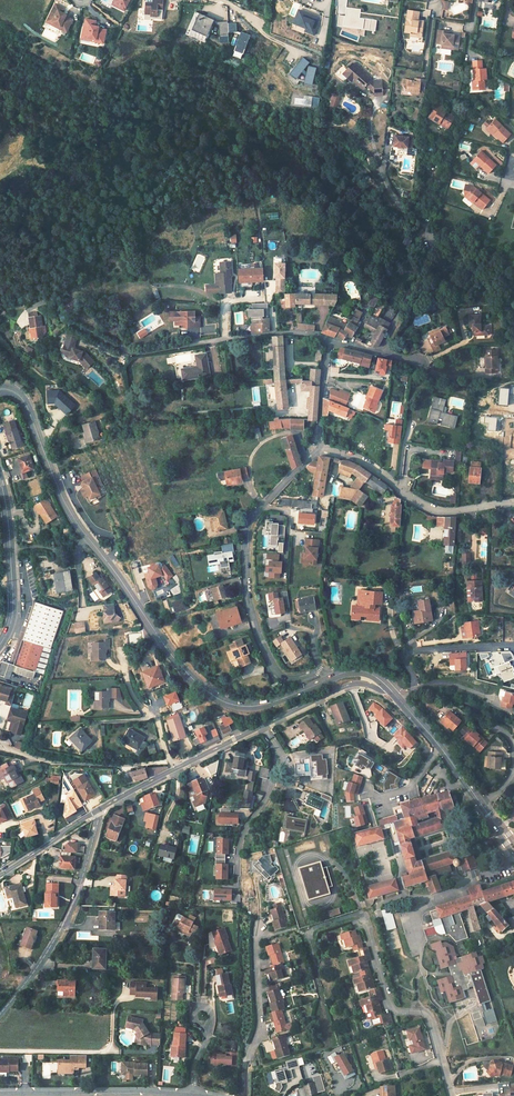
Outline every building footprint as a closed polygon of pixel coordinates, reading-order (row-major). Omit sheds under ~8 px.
[(126,6),(114,0),(112,3),(124,9),(126,6)] [(163,0),(153,0),(153,3),(146,3),(145,14),(151,14),(151,16),(157,16),(157,13),(158,10),(163,10),(163,0)] [(61,5),(55,2),(48,18),(60,25),(67,29),(73,17),(66,14),(67,13),(63,11),(59,9),(61,5)] [(218,20),(227,19),(227,5),(218,5),(218,20)] [(317,24),(319,18),(298,10),(295,18),(300,20),(298,25),(306,28),(306,29),(307,27),(310,28),(309,33),(314,35),(317,28),(315,27),(317,24)] [(417,20),(418,12),(408,11),(405,32),(411,33),(411,32),(417,33),(417,35),(422,36),(424,21),(419,21),(419,22),(417,21),(417,20)] [(206,34),(193,28),(200,13),(199,13),(191,29),(206,36),(211,25),(206,34)] [(228,37),(227,22),(218,22),(200,13),(193,28),(206,34),(211,25),(213,26),(214,23),(218,25),(219,37),(228,37)] [(59,26),(60,25),(48,18),(47,19),(59,26)] [(85,19),(82,37),(95,39),(95,41),(103,42),(105,29),(98,28),(99,26),(94,25),(90,25),(91,20),(85,19)] [(228,22),(229,32),(237,32),(237,22),(228,22)] [(448,34),(443,33),(443,31),(437,30),(437,32),(437,38),(436,44),(441,45),(440,47),(452,48),(452,50),(458,50),(458,49),(459,36),(454,35),(448,34)] [(241,59),(251,34),(242,31),(233,55),(241,59)] [(312,83),(316,68),(307,66),(306,72),(303,70),(309,63),(302,57),(296,65),(297,65),(295,67),(294,67),(290,73),(296,78),(299,80),(303,81),(312,83)] [(482,69),(482,61),(472,61),(473,70),(475,70),(476,80),(474,80),(472,81),(473,90),(484,89),(483,80),(487,80),(486,71),(485,69),(482,69)] [(366,85),(375,93),(375,96),(382,95),(389,94),(388,89),(382,89),(382,80),(374,80),(374,82),(353,64),(344,74),(349,79),(351,77),(354,79),(363,88),(366,85)] [(425,86),(426,80),(421,79),(420,82),(414,82),(415,81),(403,79),(403,84),(405,86),(408,87),(407,91),(413,91),(412,94),(424,96),(425,86)] [(412,94),(413,91),(407,91),(408,87),(405,86),(403,84),(401,94),(412,95),(412,94)] [(331,91),(326,102),(328,103),(330,100),(332,101),(336,93),(331,91)] [(303,105),(304,92),(292,92),(291,104),(303,105)] [(319,106),(319,96),(305,95),(304,105),(319,106)] [(448,127),(454,117),(445,111),(444,113),(440,110),(441,109),(443,105),(438,102),(431,114),(436,117),(434,120),(439,124),(440,122),(448,127)] [(511,135),(495,119),(487,127),(494,134),(503,143),(511,135)] [(494,134),(487,127),(486,128),(493,136),(494,134)] [(412,156),(414,138),(409,138),(409,137),(404,136),(403,138),(400,137),(399,136),(394,135),(392,150),(395,150),(394,154),(412,156)] [(496,165),(481,151),(474,159),(481,166),(489,173),(496,165)] [(481,166),(474,159),(472,160),(480,168),(481,166)] [(483,209),(490,200),(473,186),(466,195),(474,201),(483,209)] [(483,193),(493,201),(496,197),(486,190),(483,193)] [(474,201),(466,195),(465,196),(473,203),(474,201)] [(411,241),(405,237),(402,243),(408,246),(411,241)] [(231,262),(220,263),(221,273),(216,273),(216,285),(206,285),(207,292),(220,291),(220,292),(231,292),(231,284),(230,273),(232,272),(231,262)] [(257,263),(249,263),(249,268),(251,281),(258,280),(258,279),(262,278),(261,267),(257,267),(257,263)] [(249,268),(238,269),(239,280),(243,280),(243,282),(251,281),(249,268)] [(324,304),(325,294),(295,293),(295,294),(296,303),(324,304)] [(295,306),(294,294),(285,294),(286,306),(295,306)] [(336,300),(336,294),(325,294),(324,304),(334,305),(336,300)] [(375,306),(369,316),(377,320),(383,310),(375,306)] [(348,322),(347,324),(329,316),(322,332),(334,336),(336,334),(343,339),(347,333),(352,336),(357,327),(355,326),(358,320),(355,318),(357,316),(359,317),(362,312),(356,309),(348,322)] [(194,311),(175,311),(175,325),(179,325),(183,325),(183,328),(200,328),(199,317),(195,317),(194,311)] [(480,326),(480,322),(480,314),(468,315),(469,327),(473,326),(473,331),(474,331),(474,335),(489,334),(488,325),(480,326)] [(32,331),(35,335),(35,336),(36,335),(38,339),(42,337),(44,338),(47,336),(48,331),(46,328),(43,328),(41,325),(43,324),(38,315),(28,321),(33,330),(32,331)] [(269,322),(269,318),(251,320),(255,332),(269,331),(269,328),(270,328),(269,322)] [(374,321),(368,318),(364,324),(371,328),(374,321)] [(378,346),(390,324),(380,319),(378,323),(380,325),(377,331),(371,342),(369,346),(375,347),(378,346)] [(378,323),(374,321),(371,328),(377,331),(380,325),(378,323)] [(145,327),(137,332),(141,338),(148,333),(145,327)] [(438,344),(445,341),(443,336),(449,334),(445,327),(440,330),(429,335),(431,339),(428,340),(434,353),(441,349),(438,344)] [(284,365),(283,335),(273,336),(275,365),(284,365)] [(67,360),(80,364),(87,371),(94,364),(84,353),(83,354),(82,355),(79,354),(75,352),(76,351),(74,350),(76,342),(66,339),(63,353),(66,354),(65,357),(67,360)] [(370,360),(372,355),(346,348),(343,358),(360,362),(361,360),(361,358),(370,360)] [(497,372),(496,349),(486,350),(487,367),(485,367),(485,373),(497,372)] [(210,374),(206,353),(196,355),(198,366),(182,369),(183,379),(210,374)] [(392,360),(378,357),(375,369),(380,370),(379,373),(384,374),(386,367),(391,368),(392,360)] [(230,373),(227,362),(220,364),(223,375),(230,373)] [(320,381),(320,369),(311,369),(310,381),(312,381),(320,381)] [(285,380),(285,370),(275,371),(275,378),(276,381),(285,380)] [(265,384),(269,384),(269,395),(274,395),(274,379),(265,378),(265,384)] [(286,383),(285,380),(276,381),(279,408),(289,407),(286,383)] [(317,410),(319,386),(312,385),(312,381),(310,381),(303,380),(303,382),(302,382),(302,390),(311,390),(309,409),(317,410)] [(329,399),(345,405),(350,395),(351,392),(340,388),(332,384),(331,384),(330,389),(329,399)] [(376,404),(382,390),(371,386),(367,395),(369,395),(368,399),(364,407),(372,411),(375,403),(376,404)] [(59,389),(47,390),(47,404),(54,403),(67,415),(76,404),(59,389)] [(354,414),(356,411),(349,408),(330,400),(324,398),(323,415),(328,415),(329,409),(346,416),(346,415),(351,417),(353,414),(354,414)] [(432,409),(429,420),(434,422),(434,420),(437,421),(438,418),(442,419),(440,424),(452,427),(455,415),(442,412),(443,406),(445,401),(434,398),(432,409)] [(317,420),(317,410),(309,409),(309,420),(317,420)] [(304,429),(304,418),(291,418),(291,424),(291,428),(304,429)] [(390,429),(388,441),(394,442),(395,437),(401,438),(403,426),(403,420),(398,419),(398,425),(391,425),(390,429)] [(99,439),(94,421),(83,424),(85,433),(88,442),(99,439)] [(17,428),(6,431),(8,437),(10,437),(11,440),(13,448),(23,445),(17,428)] [(261,436),(259,428),(254,429),(254,430),(249,431),(251,439),(256,437),(261,436)] [(301,461),(292,435),(283,438),(292,467),(302,464),(301,461)] [(29,455),(18,458),(23,472),(34,468),(29,455)] [(323,496),(327,472),(329,457),(320,456),(319,462),(317,472),(314,484),(312,495),(312,501),(279,498),(279,505),(283,505),(299,507),(314,508),(316,508),(317,495),(323,496)] [(317,472),(319,462),(316,461),(313,460),(306,467),(309,471),(317,472)] [(359,466),(349,461),(343,460),(339,461),(339,467),(339,472),(350,477),(352,473),(353,473),(358,477),(364,481),(365,481),(383,493),(388,486),(381,481),(370,474),(365,470),(359,466)] [(432,461),(431,473),(438,474),(438,472),(444,473),(444,471),(452,472),(453,460),(444,460),(444,462),(444,463),(440,463),(440,461),(432,461)] [(479,468),(479,463),(470,462),(468,482),(479,483),(480,468),(479,468)] [(101,480),(94,465),(80,471),(82,477),(80,478),(83,484),(80,485),(83,492),(86,490),(87,494),(92,492),(93,495),(99,493),(94,483),(101,480)] [(247,477),(246,467),(218,472),(219,479),(222,478),(223,483),(227,482),(228,484),(242,481),(241,478),(247,477)] [(355,482),(361,486),(364,481),(358,477),(355,482)] [(34,495),(42,494),(40,479),(32,480),(34,495)] [(361,486),(355,482),(351,487),(354,489),(358,490),(358,489),(361,486)] [(358,489),(358,490),(354,489),(344,487),(342,498),(351,499),(361,506),(368,496),(358,489)] [(86,498),(93,495),(92,492),(87,494),(86,490),(83,492),(86,498)] [(400,504),(400,500),(397,497),(393,504),(392,504),(391,525),(399,525),(401,504),(400,504)] [(46,499),(36,505),(47,523),(57,516),(46,499)] [(213,519),(216,530),(226,528),(226,527),(228,527),(226,520),(225,521),(223,511),(221,505),(208,508),(209,514),(210,520),(213,519)] [(314,508),(299,507),(298,521),(313,523),(314,508)] [(272,529),(271,543),(277,544),(277,539),(281,539),(281,537),(286,537),(287,523),(283,522),(283,514),(274,513),(274,521),(268,520),(268,529),(272,529)] [(446,525),(446,517),(441,517),(438,517),(437,520),(437,524),(446,525)] [(453,544),(455,517),(446,517),(446,525),(444,543),(453,544)] [(319,540),(306,538),(305,546),(306,547),(305,553),(304,563),(315,564),(317,548),(318,548),(319,540)] [(454,544),(444,543),(444,552),(453,553),(454,544)] [(214,554),(206,555),(208,566),(220,564),(220,562),(229,561),(229,563),(234,562),(233,551),(223,553),(214,554)] [(471,552),(462,552),(462,562),(471,562),(471,552)] [(279,553),(267,553),(267,558),(271,561),(272,564),(268,564),(268,571),(272,571),(272,575),(282,576),(282,562),(278,561),(279,553)] [(161,563),(159,563),(151,565),(152,567),(149,568),(151,575),(147,577),(150,587),(153,589),(157,588),(158,585),(156,577),(164,575),(167,580),(173,576),(164,564),(162,564),(161,563)] [(69,571),(55,573),(58,591),(72,589),(69,571)] [(94,584),(95,584),(100,590),(103,591),(106,595),(113,590),(103,576),(100,577),(99,576),(97,572),(89,577),(94,584)] [(476,581),(476,573),(471,573),(471,581),(467,581),(467,586),(471,586),(471,597),(475,597),(475,601),(481,601),(481,595),(481,580),(476,581)] [(181,593),(179,580),(176,574),(172,577),(178,585),(170,590),(173,595),(181,593)] [(224,588),(223,585),(206,591),(209,601),(226,596),(225,591),(224,588)] [(280,591),(269,593),(270,599),(275,600),(277,614),(286,613),(284,596),(281,597),(280,591)] [(381,604),(382,592),(366,591),(366,594),(359,593),(357,606),(353,605),(352,614),(360,615),(360,613),(367,613),(367,619),(378,620),(379,616),(379,611),(374,611),(375,603),(381,604)] [(315,608),(313,597),(299,600),(300,607),(301,611),(315,608)] [(186,608),(183,598),(174,601),(177,611),(186,608)] [(430,609),(429,599),(418,600),(420,610),(413,611),(414,617),(419,616),(420,622),(424,621),(423,618),(426,618),(426,620),(432,619),(430,609)] [(56,631),(64,611),(35,601),(24,632),(14,664),(10,663),(4,660),(2,660),(1,661),(0,662),(0,675),(5,677),(4,678),(9,679),(14,665),(18,666),(16,673),(33,678),(35,672),(43,675),(56,631)] [(113,603),(103,604),(104,611),(104,614),(102,614),(103,618),(108,618),(110,620),(116,620),(119,616),(114,612),(113,603)] [(241,622),(237,607),(220,612),(224,627),(241,622)] [(479,635),(477,621),(464,623),(465,630),(466,630),(467,637),(479,635)] [(85,622),(75,623),(76,633),(86,632),(85,622)] [(24,632),(20,631),(10,663),(14,664),(24,632)] [(128,644),(141,643),(140,632),(127,633),(128,644)] [(280,636),(273,641),(277,646),(282,644),(293,661),(303,654),(291,637),(284,642),(280,636)] [(244,645),(241,638),(233,641),(234,643),(229,645),(232,650),(227,651),(230,658),(234,656),(235,659),(231,660),(234,668),(240,666),(240,664),(245,662),(246,664),(250,662),(247,654),(249,653),(248,650),(246,644),(244,645)] [(104,642),(93,642),(93,652),(92,652),(92,659),(105,659),(105,652),(105,648),(107,648),(109,648),(109,639),(104,639),(104,642)] [(455,660),(456,665),(456,670),(466,669),(466,660),(467,660),(467,654),(451,655),(451,660),(455,660)] [(510,662),(499,666),(502,672),(503,672),(506,680),(506,681),(513,678),(513,672),(510,662)] [(151,683),(158,681),(159,683),(165,681),(158,665),(144,671),(143,672),(145,678),(147,677),(148,676),(151,683)] [(150,687),(159,683),(158,681),(151,683),(148,676),(147,677),(145,678),(149,687),(150,687)] [(8,697),(10,689),(12,686),(1,682),(2,681),(0,681),(0,695),(8,697)] [(112,688),(107,688),(107,691),(96,691),(96,701),(94,701),(95,708),(108,708),(108,697),(112,697),(112,688)] [(12,702),(16,691),(10,689),(8,697),(7,700),(12,702)] [(506,691),(503,702),(502,701),(500,706),(511,709),(512,704),(513,704),(513,693),(506,691)] [(20,704),(12,702),(8,714),(14,716),(15,715),(17,716),(14,726),(22,728),(29,706),(20,704)] [(342,702),(331,707),(334,717),(336,716),(339,724),(349,720),(342,702)] [(368,709),(376,716),(374,717),(384,727),(392,719),(375,702),(368,709)] [(461,720),(449,710),(442,719),(450,725),(449,726),(453,729),(461,720)] [(226,725),(221,727),(223,733),(231,729),(229,724),(233,722),(230,716),(226,718),(224,716),(221,717),(225,723),(226,725)] [(179,717),(167,721),(171,731),(173,731),(176,739),(186,736),(179,717)] [(308,718),(299,724),(306,734),(307,733),(311,739),(313,738),(316,742),(322,737),(319,733),(321,732),(315,725),(314,726),(308,718)] [(450,725),(442,719),(440,721),(447,727),(449,726),(450,725)] [(195,730),(201,744),(208,740),(205,734),(209,733),(205,725),(195,730)] [(470,729),(465,725),(460,730),(465,734),(470,729)] [(80,728),(70,738),(82,749),(92,740),(80,728)] [(211,731),(214,736),(219,735),(216,728),(211,731)] [(483,738),(471,728),(470,729),(465,734),(464,736),(470,742),(480,751),(488,743),(483,739),(483,738)] [(144,737),(129,729),(123,741),(138,749),(136,753),(140,755),(146,743),(142,741),(144,737)] [(274,729),(267,733),(270,738),(276,734),(274,729)] [(21,750),(23,743),(17,740),(14,747),(21,750)] [(149,754),(157,752),(155,745),(148,747),(149,754)] [(502,752),(489,751),(488,756),(490,756),(489,767),(500,768),(501,756),(502,757),(502,752)] [(371,770),(375,763),(359,754),(356,760),(354,759),(351,760),(351,763),(361,770),(363,766),(367,769),(367,768),(371,770)] [(328,774),(326,759),(323,759),(322,755),(312,756),(314,776),(313,776),(313,778),(320,778),(320,780),(327,779),(327,774),(328,774)] [(244,759),(235,757),(233,765),(232,769),(246,772),(247,762),(244,762),(244,759)] [(233,765),(227,764),(227,769),(227,770),(228,771),(229,772),(238,774),(238,775),(245,776),(246,772),(232,769),(233,765)] [(0,771),(0,777),(1,779),(4,777),(5,776),(8,781),(10,780),(13,786),(23,780),(20,774),(19,775),(13,765),(9,767),(3,770),(0,771)] [(133,780),(141,778),(148,776),(154,775),(169,768),(168,766),(149,767),(145,767),(124,774),(125,779),(126,782),(133,780)] [(270,769),(263,767),(260,777),(267,779),(270,769)] [(396,784),(395,782),(398,777),(387,771),(379,782),(383,784),(385,792),(398,788),(397,784),(396,784)] [(251,799),(254,781),(255,781),(256,773),(250,772),(248,780),(249,780),(247,792),(245,791),(243,797),(251,799)] [(78,787),(86,800),(95,794),(88,781),(83,774),(74,780),(78,787)] [(350,782),(347,791),(354,794),(354,792),(358,793),(363,777),(357,774),(356,774),(355,779),(353,778),(352,782),(352,783),(350,782)] [(60,777),(51,775),(50,782),(58,784),(58,780),(60,780),(60,777)] [(201,778),(192,782),(195,790),(197,794),(193,795),(196,801),(197,804),(205,801),(207,791),(201,778)] [(35,793),(24,798),(29,809),(40,804),(38,799),(42,797),(39,789),(34,792),(35,793)] [(320,811),(325,800),(302,791),(299,799),(303,801),(302,803),(320,811)] [(425,814),(394,822),(409,876),(401,878),(404,888),(407,887),(407,888),(411,887),(410,886),(424,882),(425,888),(429,887),(431,894),(441,890),(436,876),(450,871),(448,865),(453,863),(453,864),(454,865),(455,866),(457,866),(459,865),(460,864),(461,864),(463,871),(477,867),(473,856),(460,861),(459,860),(458,859),(457,859),(455,859),(452,851),(420,862),(416,863),(410,839),(413,838),(453,825),(450,817),(447,819),(447,816),(456,813),(449,792),(438,795),(442,809),(438,810),(438,813),(440,818),(416,826),(414,822),(416,822),(416,820),(428,816),(428,815),(427,813),(425,814)] [(75,793),(64,803),(73,812),(84,803),(75,793)] [(149,809),(160,805),(155,793),(145,797),(147,802),(141,804),(144,811),(149,809)] [(438,795),(421,800),(425,814),(427,813),(438,810),(442,809),(438,795)] [(249,809),(251,799),(243,797),(243,803),(241,803),(240,809),(249,809)] [(24,798),(21,800),(26,811),(29,809),(24,798)] [(394,822),(425,814),(421,800),(416,801),(401,805),(403,812),(395,815),(396,816),(393,817),(394,822)] [(5,803),(0,805),(1,807),(0,808),(0,821),(6,818),(7,819),(11,817),(5,803)] [(354,817),(357,826),(364,824),(364,823),(367,822),(363,805),(356,807),(357,811),(355,812),(357,816),(354,817)] [(230,809),(220,808),(220,814),(219,814),(219,823),(238,823),(238,814),(230,814),(230,809)] [(294,812),(285,811),(283,827),(285,827),(285,828),(305,832),(308,819),(293,816),(294,812)] [(157,822),(158,816),(147,813),(146,818),(146,819),(145,820),(146,820),(148,820),(148,823),(147,826),(150,827),(150,828),(153,829),(153,828),(155,822),(157,822)] [(112,822),(107,835),(111,837),(111,839),(116,841),(122,826),(124,820),(114,816),(112,822)] [(37,833),(34,825),(35,824),(34,819),(20,824),(22,829),(23,829),(26,837),(37,833)] [(369,829),(353,833),(354,834),(350,835),(353,844),(356,843),(357,846),(384,839),(381,830),(381,829),(380,830),(379,827),(369,829)] [(413,838),(410,839),(416,863),(420,862),(413,838)] [(228,840),(218,840),(217,854),(216,854),(216,860),(225,860),(225,855),(228,855),(228,840)] [(78,844),(69,843),(68,844),(67,852),(71,853),(77,853),(78,844)] [(176,849),(161,845),(158,855),(173,859),(176,849)] [(250,862),(250,872),(258,872),(268,882),(272,881),(277,876),(276,874),(279,869),(276,866),(274,867),(271,864),(273,862),(270,854),(263,856),(259,861),(250,862)] [(71,858),(61,858),(60,868),(75,869),(76,857),(71,857),(71,858)] [(225,860),(216,860),(215,865),(217,865),(217,880),(227,880),(227,866),(225,866),(225,860)] [(328,887),(333,886),(330,879),(329,879),(327,875),(329,874),(327,867),(323,868),(321,862),(298,868),(308,901),(330,894),(328,887)] [(127,880),(127,875),(116,874),(115,885),(111,885),(110,894),(125,896),(126,880),(127,880)] [(366,887),(369,898),(374,897),(386,893),(398,890),(395,879),(366,887)] [(510,895),(513,894),(513,881),(486,891),(484,891),(487,902),(510,895)] [(21,884),(6,888),(8,896),(13,894),(14,897),(16,907),(26,905),(21,884)] [(58,884),(47,884),(47,894),(47,907),(57,907),(57,894),(58,894),(58,884)] [(480,885),(468,889),(471,896),(482,892),(480,885)] [(231,891),(214,891),(214,901),(231,901),(231,904),(239,904),(240,895),(231,895),(231,891)] [(471,896),(470,896),(473,907),(480,905),(487,902),(484,891),(482,892),(471,896)] [(444,905),(436,908),(437,909),(440,919),(460,912),(468,909),(474,931),(481,930),(473,907),(470,896),(444,905)] [(487,902),(480,905),(487,913),(493,909),(487,902)] [(501,903),(494,907),(500,914),(506,910),(501,903)] [(287,926),(281,906),(274,908),(271,909),(272,914),(275,914),(277,920),(272,921),(275,930),(287,926)] [(396,928),(390,908),(381,911),(386,931),(396,928)] [(440,919),(437,909),(429,912),(432,921),(435,930),(443,928),(441,924),(436,926),(434,920),(440,919)] [(493,909),(487,913),(495,924),(502,932),(509,926),(493,909)] [(114,912),(99,912),(99,918),(102,918),(102,930),(114,930),(114,912)] [(460,912),(440,919),(441,924),(443,928),(444,926),(453,931),(464,927),(460,912)] [(193,922),(183,917),(180,922),(176,920),(173,925),(178,927),(188,932),(187,935),(193,938),(198,927),(192,925),(193,922)] [(37,932),(27,928),(21,946),(31,949),(37,932)] [(224,928),(213,932),(216,942),(215,942),(218,950),(219,950),(220,954),(231,951),(226,938),(227,938),(224,928)] [(351,931),(340,934),(341,940),(344,939),(346,947),(352,946),(353,951),(363,948),(360,938),(357,938),(356,936),(355,930),(351,931)] [(436,952),(453,947),(450,946),(450,947),(447,948),(447,944),(444,943),(441,944),(440,942),(435,943),(437,949),(436,952)] [(278,943),(266,946),(269,955),(273,954),(275,960),(272,961),(274,966),(279,964),(282,963),(284,963),(278,943)] [(459,958),(457,959),(453,947),(436,952),(437,957),(440,956),(442,963),(439,964),(441,969),(449,967),(450,971),(452,971),(454,975),(451,976),(437,981),(439,986),(441,985),(443,992),(446,991),(448,990),(450,998),(448,998),(449,1003),(464,999),(461,991),(469,989),(468,988),(467,984),(470,983),(468,978),(466,979),(464,975),(481,970),(483,969),(482,964),(484,964),(482,956),(477,957),(475,953),(461,957),(462,960),(460,960),(459,958)] [(106,949),(93,949),(93,958),(95,958),(95,969),(105,969),(106,949)] [(362,956),(347,961),(349,966),(351,965),(353,965),(356,973),(359,972),(369,969),(367,963),(365,964),(362,956)] [(274,966),(264,969),(266,974),(268,973),(270,973),(273,981),(286,977),(284,971),(281,972),(279,964),(274,966)] [(369,969),(359,972),(361,977),(353,979),(354,984),(357,984),(359,983),(361,991),(374,987),(369,969)] [(491,1001),(481,970),(464,975),(466,979),(468,978),(470,983),(467,984),(468,988),(471,987),(470,986),(475,985),(475,986),(481,1005),(483,1004),(485,1003),(491,1001)] [(227,973),(216,976),(218,986),(219,985),(220,988),(218,988),(219,994),(225,992),(225,996),(232,994),(230,983),(229,983),(227,973)] [(185,977),(173,976),(171,1000),(182,1000),(182,993),(184,993),(185,977)] [(75,981),(58,980),(58,990),(64,991),(63,995),(74,996),(75,981)] [(146,983),(131,982),(130,988),(141,988),(140,997),(145,997),(146,995),(150,995),(152,1000),(157,1000),(157,989),(146,988),(146,983)] [(141,988),(130,988),(130,994),(136,995),(136,996),(140,997),(141,988)] [(269,991),(268,992),(269,996),(272,996),(274,1002),(270,1003),(272,1012),(281,1009),(284,1008),(278,988),(278,989),(269,991)] [(379,988),(374,989),(376,996),(377,999),(378,1001),(382,1000),(382,998),(379,989),(379,988)] [(374,997),(359,1000),(361,1006),(363,1005),(365,1005),(368,1013),(380,1009),(379,1003),(376,1004),(374,997)] [(497,1021),(493,1009),(487,1011),(485,1003),(483,1004),(485,1011),(483,1012),(487,1025),(497,1021)] [(287,1029),(281,1009),(272,1012),(269,1013),(272,1022),(273,1024),(274,1024),(275,1028),(277,1032),(287,1029)] [(368,1013),(365,1014),(367,1019),(369,1019),(372,1018),(374,1026),(382,1024),(387,1022),(387,1025),(392,1023),(390,1015),(383,1017),(382,1015),(380,1009),(368,1013)] [(143,1020),(128,1017),(126,1026),(133,1027),(132,1029),(135,1030),(138,1033),(136,1035),(138,1036),(140,1039),(139,1044),(146,1045),(146,1042),(150,1043),(159,1044),(160,1033),(151,1033),(148,1032),(143,1024),(142,1024),(143,1020)] [(418,1028),(408,1031),(411,1040),(412,1039),(414,1045),(411,1046),(409,1046),(412,1054),(425,1049),(418,1028)] [(186,1034),(174,1033),(173,1046),(173,1056),(173,1057),(184,1057),(186,1034)] [(285,1034),(273,1038),(275,1043),(279,1042),(281,1048),(275,1050),(275,1051),(270,1052),(273,1059),(277,1057),(277,1058),(289,1055),(285,1040),(287,1040),(285,1034)] [(382,1050),(373,1053),(374,1058),(372,1059),(374,1064),(376,1063),(377,1068),(379,1073),(391,1069),(388,1059),(385,1060),(382,1050)] [(220,1053),(213,1053),(213,1055),(213,1060),(211,1059),(210,1066),(217,1066),(217,1064),(231,1065),(231,1067),(237,1067),(237,1052),(225,1052),(225,1055),(219,1055),(220,1053)] [(74,1066),(78,1066),(78,1067),(86,1067),(87,1055),(71,1055),(71,1060),(58,1060),(58,1070),(65,1070),(65,1073),(73,1073),(74,1066)] [(355,1075),(346,1058),(348,1057),(346,1055),(338,1058),(335,1059),(337,1063),(332,1066),(336,1073),(343,1075),(346,1080),(355,1075)] [(297,1058),(285,1061),(287,1067),(274,1070),(278,1082),(281,1081),(294,1078),(291,1069),(299,1067),(297,1058)] [(0,1059),(0,1072),(7,1072),(7,1071),(18,1071),(18,1059),(0,1059)] [(502,1065),(501,1064),(498,1064),(498,1061),(496,1060),(492,1061),(490,1062),(491,1065),(490,1065),(489,1068),(490,1069),(488,1070),(487,1073),(490,1076),(493,1077),(494,1075),(495,1075),(496,1077),(499,1076),(500,1074),(510,1077),(513,1067),(502,1064),(502,1065)] [(124,1074),(132,1074),(132,1073),(134,1073),(134,1075),(147,1075),(147,1064),(134,1063),(134,1062),(121,1062),(121,1070),(124,1074)] [(306,1095),(307,1095),(316,1093),(324,1091),(320,1074),(312,1077),(313,1082),(303,1085),(306,1095)] [(381,1087),(381,1093),(383,1093),(384,1095),(395,1095),(394,1086),(381,1087)]
